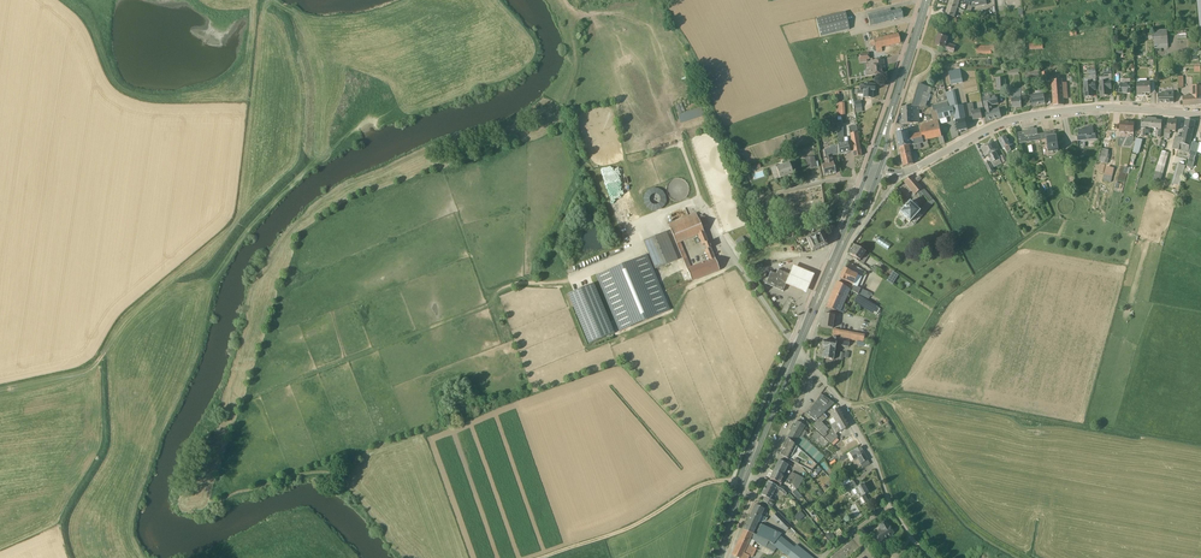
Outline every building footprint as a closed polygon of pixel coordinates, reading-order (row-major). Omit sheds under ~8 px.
[(964,11),(965,11),(971,13),(973,8),(972,8),(973,2),(986,0),(950,0),(949,6),(964,11)] [(956,12),(963,14),(964,11),(949,6),(946,15),(955,17),(956,12)] [(903,18),(901,9),(891,12),(890,9),(868,14),(870,25),(903,18)] [(845,12),(816,19),(820,37),(850,29),(845,12)] [(1167,30),(1154,31),(1155,49),(1168,48),(1167,30)] [(1186,32),(1186,30),(1177,31),(1178,39),(1187,38),(1186,34),(1188,34),(1187,31),(1186,32)] [(900,43),(898,34),(874,39),(870,40),(871,46),(875,45),(877,53),(882,51),(881,47),(900,43)] [(947,43),(946,43),(947,38),(939,35),(938,36),(936,39),(937,39),(936,45),(944,47),(944,49),(954,52),(955,47),(947,44),(947,43)] [(995,45),(977,46),(977,55),(992,54),(992,52),(995,52),(995,45)] [(869,53),(859,54),(860,63),(867,62),(867,59),(870,59),(869,53)] [(881,66),(884,66),(883,60),(872,61),(873,65),(870,66),(870,69),(871,75),(882,74),(881,66)] [(960,68),(948,70),(951,85),(963,83),(962,77),(961,73),(960,68)] [(1039,68),(1025,70),(1026,80),(1040,79),(1039,68)] [(1108,89),(1111,89),(1111,81),(1112,81),(1111,69),(1104,69),(1105,81),(1099,82),(1100,87),(1099,87),(1100,92),(1100,96),(1109,95),(1108,89)] [(1093,90),(1096,90),(1095,82),(1096,82),(1096,70),(1095,70),(1092,70),(1088,70),(1089,82),(1084,83),(1084,88),(1084,93),(1085,93),(1085,97),(1093,96),(1093,90)] [(1005,78),(997,79),(997,91),(1006,90),(1005,78)] [(1067,82),(1066,83),(1062,83),(1062,79),(1051,80),(1052,91),(1054,106),(1065,105),(1064,99),(1068,98),(1067,82)] [(1131,79),(1121,79),(1120,93),(1131,94),(1131,79)] [(1155,79),(1150,80),(1150,82),(1137,83),(1137,96),(1143,96),(1143,93),(1150,93),(1150,92),(1155,92),(1155,79)] [(873,91),(874,91),(875,85),(864,85),(860,85),(859,90),(855,89),(854,94),(858,94),(858,97),(863,97),(872,98),(873,91)] [(1200,92),(1200,85),(1193,85),(1192,96),(1183,97),(1183,106),(1200,105),(1200,100),(1200,92)] [(925,110),(926,106),(932,88),(929,87),(927,92),(924,91),(920,106),(912,107),(901,107),(899,113),(903,114),(903,124),(909,124),(919,123),(920,123),(920,110),(925,110)] [(840,90),(835,91),(837,116),(845,115),(845,102),(840,102),(840,90)] [(1174,103),(1174,91),(1163,92),(1163,94),(1158,94),(1158,103),(1174,103)] [(1044,94),(1031,96),(1032,106),(1045,104),(1044,94)] [(992,106),(999,104),(997,96),(983,98),(984,107),(987,121),(1001,117),(1000,108),(993,110),(992,106)] [(1021,99),(1016,99),(1016,96),(1012,96),(1012,99),(1012,108),(1022,107),(1021,99)] [(937,110),(949,107),(948,101),(935,104),(932,105),(933,111),(937,110)] [(981,110),(974,111),(973,103),(968,104),(970,116),(973,116),(973,120),(982,118),(981,110)] [(963,105),(953,107),(953,106),(949,107),(937,110),(939,120),(940,120),(941,125),(948,122),(947,118),(955,116),(956,121),(955,122),(958,133),(962,132),(961,131),(968,130),(965,120),(966,119),(963,105)] [(702,107),(678,114),(681,123),(704,116),(702,107)] [(939,120),(937,110),(933,111),(931,112),(934,122),(924,123),(920,127),(921,134),(912,135),(913,139),(910,140),(908,131),(896,133),(899,148),(924,143),(923,141),(927,140),(939,137),(942,137),(938,120),(939,120)] [(1152,119),(1148,118),(1147,120),(1142,119),(1141,127),(1141,135),(1145,136),(1146,127),(1151,128),(1152,119)] [(1162,121),(1157,121),(1157,119),(1152,119),(1151,128),(1157,129),(1156,137),(1160,137),(1161,129),(1162,121)] [(1196,122),(1186,119),(1182,138),(1175,137),(1173,149),(1178,150),(1181,151),(1188,153),(1196,122)] [(1177,121),(1168,120),(1168,127),(1165,126),(1164,138),(1164,140),(1169,140),(1169,139),(1170,130),(1176,131),(1177,121)] [(1135,123),(1120,122),(1119,132),(1134,133),(1135,123)] [(839,154),(850,152),(854,151),(855,157),(861,156),(859,141),(857,125),(849,127),(852,143),(845,144),(844,142),(846,142),(846,137),(844,137),(844,132),(842,123),(837,124),(837,126),(838,145),(838,144),(839,146),(839,148),(839,153),(839,154)] [(1093,126),(1089,127),(1086,127),(1086,129),(1078,130),(1079,135),(1077,135),(1078,141),(1096,139),(1095,134),(1094,134),(1093,126)] [(1019,144),(1041,140),(1040,139),(1040,134),(1038,134),(1037,129),(1025,131),(1025,132),(1017,133),(1019,144)] [(1056,134),(1055,135),(1051,135),(1051,132),(1040,134),(1040,139),(1041,140),(1047,139),(1048,149),(1049,152),(1059,150),(1056,134)] [(1013,144),(1011,139),(1009,141),(1006,136),(999,140),(1003,149),(1005,148),(1008,153),(1012,151),(1009,146),(1013,144)] [(988,145),(996,161),(998,166),(1002,164),(996,152),(999,151),(994,142),(988,145)] [(1189,155),(1196,156),(1199,144),(1193,142),(1189,155)] [(911,150),(913,149),(913,150),(922,148),(921,143),(899,148),(901,156),(911,153),(911,150)] [(996,161),(988,145),(981,148),(986,157),(988,156),(994,168),(998,166),(996,161)] [(836,173),(832,155),(830,148),(824,150),(825,157),(824,157),(825,164),(822,165),(824,176),(836,173)] [(1111,151),(1102,149),(1100,161),(1108,163),(1109,159),(1111,151)] [(911,153),(901,156),(903,167),(904,167),(914,164),(911,153)] [(1004,154),(1000,157),(1003,163),(1005,162),(1008,167),(1010,166),(1008,161),(1007,161),(1004,154)] [(1160,155),(1157,164),(1165,166),(1168,157),(1160,155)] [(814,157),(805,159),(807,169),(816,167),(814,157)] [(990,161),(985,164),(990,173),(994,171),(990,161)] [(760,163),(747,167),(748,172),(761,168),(760,163)] [(789,163),(776,168),(776,166),(770,168),(775,180),(780,178),(780,179),(793,174),(789,163)] [(1180,185),(1185,165),(1178,163),(1173,183),(1180,185)] [(1105,171),(1104,174),(1113,176),(1113,173),(1114,168),(1106,166),(1105,171)] [(911,175),(903,181),(914,195),(917,193),(920,197),(923,195),(929,201),(922,209),(925,212),(935,202),(917,182),(915,179),(911,175)] [(649,212),(668,206),(662,186),(643,193),(649,212)] [(920,212),(909,202),(899,213),(909,222),(920,212)] [(669,224),(687,269),(692,281),(720,270),(702,228),(708,225),(704,216),(698,219),(696,213),(669,224)] [(827,245),(821,231),(814,234),(812,229),(796,237),(798,242),(806,238),(812,252),(827,245)] [(667,232),(644,241),(655,269),(678,260),(667,232)] [(742,235),(735,240),(741,248),(747,243),(742,235)] [(887,249),(890,245),(880,238),(877,242),(887,249)] [(865,252),(856,246),(850,254),(854,257),(853,259),(858,263),(865,252)] [(670,310),(658,282),(647,254),(596,275),(620,331),(631,326),(670,310)] [(802,271),(792,266),(784,284),(794,288),(804,292),(812,275),(802,271)] [(846,281),(853,284),(857,275),(850,271),(844,268),(839,278),(846,281)] [(787,275),(777,271),(776,274),(771,272),(765,284),(781,290),(787,275)] [(898,275),(893,271),(887,281),(892,284),(898,275)] [(850,289),(843,285),(838,281),(826,307),(840,312),(844,313),(846,307),(843,306),(850,289)] [(861,289),(854,286),(852,290),(858,294),(861,289)] [(595,289),(570,299),(589,344),(614,333),(595,289)] [(823,314),(821,327),(832,329),(834,315),(823,314)] [(861,342),(863,342),(865,335),(834,329),(832,336),(833,337),(850,340),(861,342)] [(824,347),(835,349),(836,343),(840,343),(839,345),(849,347),(850,340),(833,337),(832,342),(823,340),(822,346),(824,347)] [(835,349),(824,347),(822,358),(833,360),(834,356),(835,349)] [(830,408),(834,403),(821,394),(816,401),(807,413),(816,421),(830,408)] [(839,408),(835,410),(834,410),(830,413),(833,418),(829,420),(831,425),(834,430),(838,427),(837,425),(839,425),(838,423),(845,419),(839,408)] [(822,423),(827,417),(824,414),(818,419),(819,420),(813,426),(823,436),(823,435),(826,437),(829,435),(826,433),(829,430),(822,423)] [(838,427),(834,430),(829,435),(826,437),(831,443),(838,437),(836,434),(849,426),(845,419),(838,423),(839,425),(837,425),(838,427)] [(803,438),(806,431),(803,429),(805,426),(796,421),(790,432),(803,438)] [(816,431),(812,436),(824,448),(828,442),(816,431)] [(787,437),(787,438),(782,449),(784,450),(781,456),(811,471),(817,465),(824,457),(803,438),(790,432),(787,437)] [(844,443),(848,449),(858,443),(855,437),(844,443)] [(854,450),(849,452),(854,461),(857,459),(864,454),(860,447),(855,450),(854,450)] [(866,461),(867,460),(864,454),(857,459),(861,465),(863,468),(870,464),(868,464),(866,461)] [(797,491),(804,478),(792,472),(790,475),(784,472),(788,465),(779,460),(773,471),(787,479),(791,483),(792,484),(797,491)] [(791,483),(787,479),(773,471),(770,478),(781,484),(783,481),(790,485),(791,483)] [(868,493),(863,484),(857,488),(853,481),(853,482),(852,480),(845,483),(846,485),(843,487),(845,491),(851,488),(855,495),(856,494),(862,504),(868,501),(864,495),(868,493)] [(769,482),(768,482),(761,495),(765,497),(763,501),(769,506),(771,508),(775,502),(778,497),(773,494),(775,489),(782,492),(785,496),(788,492),(785,488),(782,487),(770,481),(769,482)] [(797,545),(795,547),(780,536),(782,534),(758,522),(764,509),(755,505),(744,530),(769,541),(777,548),(789,557),(813,557),(797,545)] [(800,511),(793,517),(798,523),(805,516),(800,511)] [(778,512),(776,514),(789,526),(791,524),(778,512)] [(776,514),(772,519),(785,532),(787,531),(792,536),(795,532),(789,526),(776,514)] [(894,533),(889,526),(885,521),(879,525),(882,531),(875,535),(879,542),(884,539),(884,540),(892,535),(892,534),(894,533)] [(750,539),(766,547),(774,552),(777,548),(769,541),(744,530),(739,541),(747,545),(750,539)] [(825,536),(829,541),(834,537),(830,532),(825,536)] [(745,550),(753,554),(756,548),(747,545),(739,541),(732,555),(739,557),(748,557),(749,555),(744,553),(745,550)]
